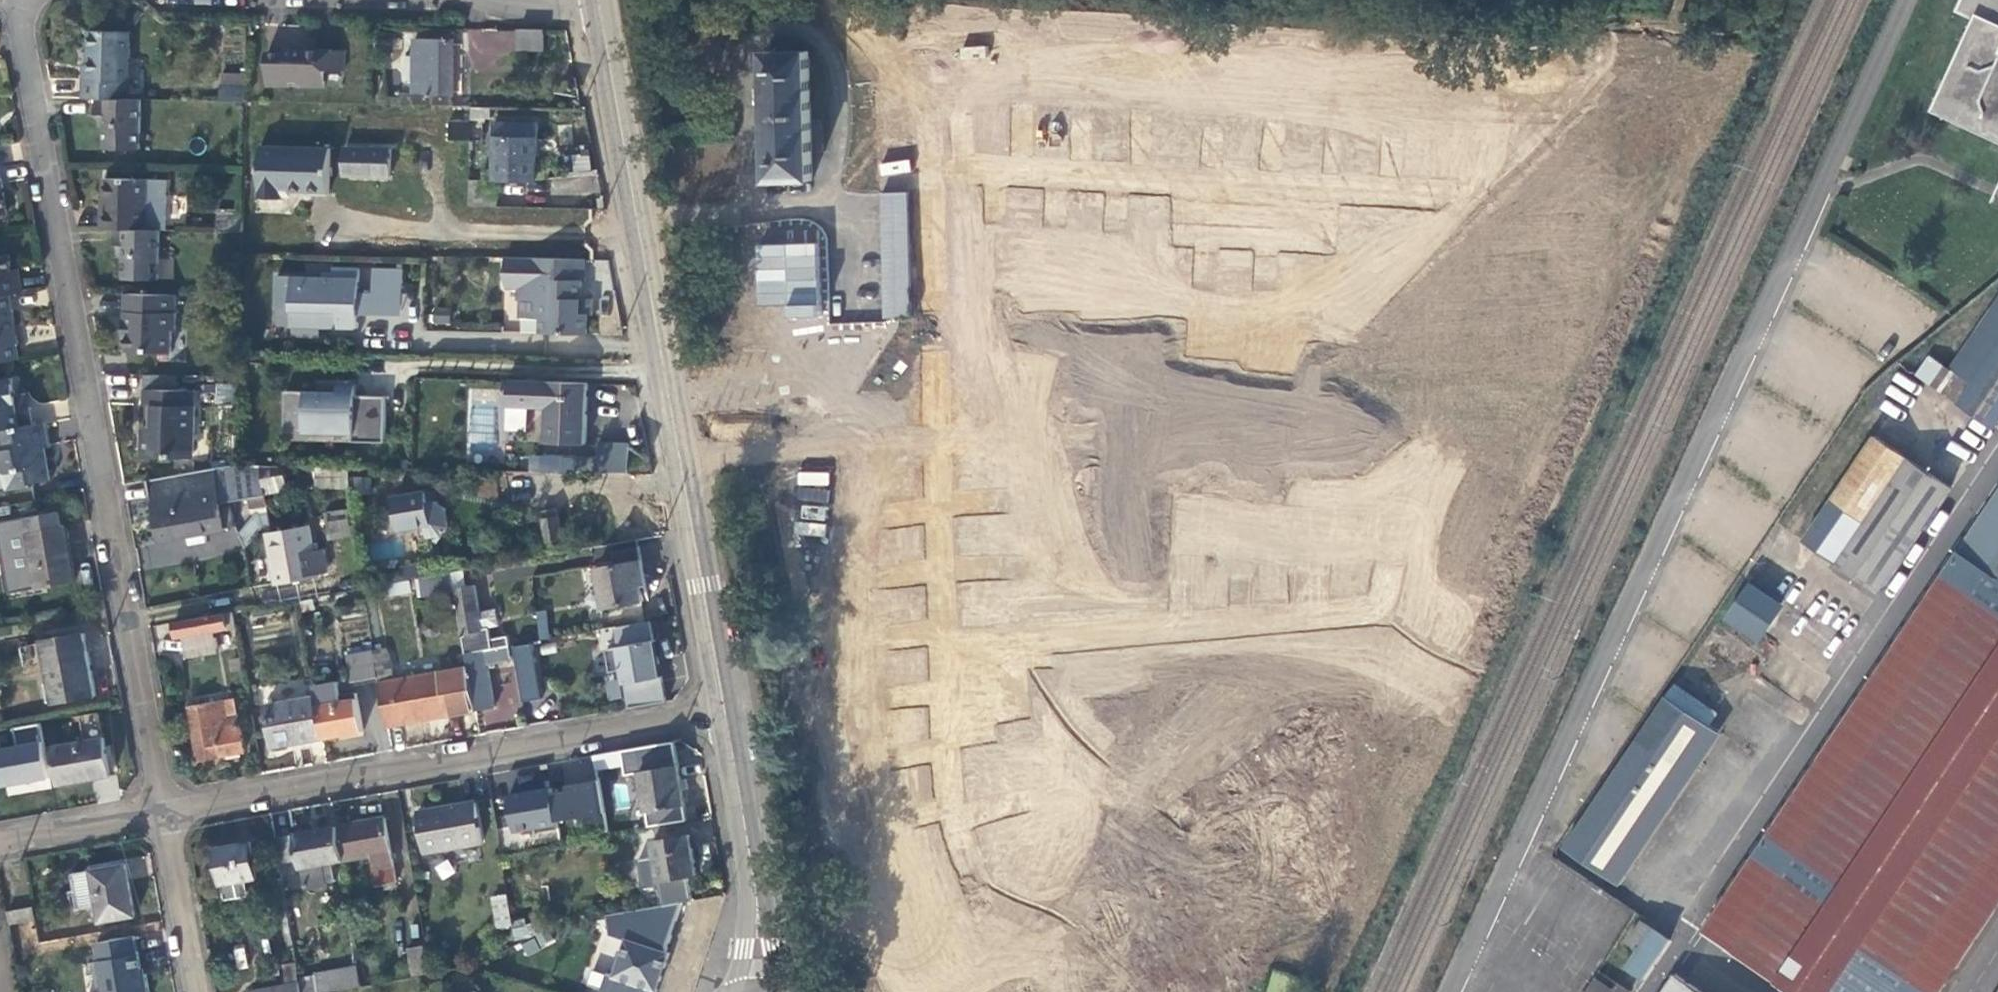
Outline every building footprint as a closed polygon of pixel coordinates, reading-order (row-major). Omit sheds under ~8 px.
[(1957,14),(1981,25),(1942,112),(1997,137),(1997,0),(1963,0),(1957,14)] [(544,49),(544,29),(519,29),(519,48),(544,49)] [(83,79),(83,97),(96,98),(128,99),(130,31),(90,30),(89,65),(89,79),(83,79)] [(401,96),(401,104),(413,104),(453,105),(454,39),(414,39),(414,55),(405,55),(405,79),(413,79),(412,96),(401,96)] [(267,53),(266,85),(325,86),(325,70),(344,70),(345,51),(286,50),(285,53),(267,53)] [(767,52),(772,180),(814,179),(809,51),(767,52)] [(968,53),(969,66),(955,66),(957,110),(997,108),(995,52),(968,53)] [(221,74),(221,86),(246,86),(247,74),(221,74)] [(221,86),(221,101),(246,101),(246,100),(246,86),(221,86)] [(128,99),(96,98),(95,114),(99,114),(105,115),(105,126),(105,148),(140,149),(141,99),(128,99)] [(471,140),(471,122),(451,121),(450,139),(471,140)] [(480,122),(471,122),(471,140),(480,140),(480,122)] [(496,122),(494,179),(536,181),(538,123),(496,122)] [(329,194),(330,148),(261,146),(259,198),(283,199),(283,193),(329,194)] [(391,148),(346,147),(345,175),(390,176),(391,148)] [(881,176),(909,171),(907,159),(879,163),(881,176)] [(102,211),(102,228),(115,228),(159,229),(167,230),(168,180),(105,178),(105,210),(102,211)] [(497,190),(485,190),(486,180),(471,180),(470,205),(496,206),(497,190)] [(882,191),(885,317),(912,316),(909,190),(882,191)] [(217,209),(217,221),(243,222),(244,209),(217,209)] [(217,231),(243,231),(243,222),(217,221),(217,231)] [(159,229),(115,228),(114,245),(118,246),(124,246),(124,257),(124,278),(159,279),(159,229)] [(819,244),(756,243),(755,305),(784,305),(784,316),(817,317),(819,244)] [(22,292),(19,275),(13,277),(9,254),(0,255),(0,296),(10,294),(22,292)] [(505,257),(505,278),(520,278),(520,289),(520,299),(521,300),(521,317),(542,318),(542,333),(587,334),(588,315),(593,314),(593,301),(582,300),(582,281),(585,281),(585,259),(505,257)] [(374,314),(374,293),(359,293),(360,269),(334,268),(333,273),(324,273),(323,278),(278,277),(277,308),(292,308),(291,326),(327,327),(327,324),(339,324),(339,328),(359,328),(359,314),(374,314)] [(404,282),(405,270),(375,269),(374,281),(375,281),(404,282)] [(505,279),(508,288),(520,289),(520,278),(505,278),(505,279)] [(375,281),(374,293),(374,314),(404,315),(404,282),(375,281)] [(175,295),(124,293),(123,328),(126,329),(125,351),(170,352),(171,330),(174,330),(175,295)] [(10,294),(0,296),(0,363),(20,360),(17,345),(20,344),(10,294)] [(1973,386),(1997,349),(1997,300),(1949,370),(1973,386)] [(853,332),(829,337),(833,353),(824,355),(829,379),(887,366),(881,342),(856,348),(853,332)] [(1973,386),(1949,370),(1931,357),(1918,376),(1995,429),(1997,425),(1997,349),(1973,386)] [(145,374),(144,389),(177,390),(177,375),(145,374)] [(34,424),(30,406),(18,408),(12,377),(0,380),(0,430),(34,424)] [(586,443),(588,383),(508,380),(508,405),(549,406),(547,441),(586,443)] [(217,383),(217,403),(233,403),(233,383),(217,383)] [(338,391),(286,390),(285,432),(354,434),(354,441),(386,442),(387,396),(356,395),(356,384),(338,384),(338,391)] [(177,390),(144,389),(144,405),(149,406),(148,425),(144,425),(143,457),(172,457),(172,453),(194,453),(196,405),(190,405),(190,390),(177,390)] [(46,422),(34,424),(0,430),(0,455),(1,456),(8,490),(34,485),(34,483),(52,479),(46,447),(51,447),(46,422)] [(1875,438),(1805,541),(1880,593),(1951,490),(1875,438)] [(629,473),(630,444),(598,443),(598,472),(629,473)] [(836,456),(813,460),(816,477),(807,478),(811,502),(869,491),(865,467),(839,472),(836,456)] [(189,544),(206,542),(205,533),(225,529),(225,528),(235,526),(231,501),(250,497),(266,495),(266,493),(263,479),(261,465),(237,464),(148,480),(160,541),(188,536),(189,544)] [(263,479),(286,475),(284,466),(261,465),(263,479)] [(350,488),(347,468),(317,467),(316,487),(350,488)] [(266,493),(288,489),(286,475),(263,479),(266,493)] [(371,478),(356,477),(356,492),(371,493),(371,478)] [(429,502),(437,500),(435,490),(427,491),(429,502)] [(1081,490),(1041,491),(1041,507),(1015,508),(1016,532),(1082,530),(1081,490)] [(421,537),(430,536),(438,541),(449,524),(445,506),(437,500),(429,502),(427,491),(396,496),(399,511),(394,518),(401,522),(402,528),(419,525),(421,537)] [(263,526),(272,525),(266,495),(250,497),(252,510),(260,509),(263,526)] [(1703,937),(1784,991),(1940,991),(1997,906),(1997,498),(1703,937)] [(330,538),(358,533),(354,509),(326,514),(330,538)] [(40,587),(75,580),(65,526),(63,526),(61,513),(29,518),(32,532),(30,532),(40,587)] [(547,541),(562,539),(558,519),(543,521),(547,541)] [(310,526),(268,533),(277,583),(319,576),(317,570),(329,568),(325,548),(314,551),(310,526)] [(380,557),(402,553),(399,542),(378,546),(380,557)] [(615,565),(642,560),(640,546),(613,551),(615,565)] [(645,577),(642,560),(615,565),(598,567),(598,571),(590,573),(592,584),(600,582),(605,607),(644,600),(640,578),(645,577)] [(455,589),(466,653),(511,645),(509,636),(492,638),(490,627),(483,628),(480,612),(475,585),(467,586),(464,571),(452,573),(455,589)] [(423,595),(455,589),(452,573),(421,578),(423,595)] [(870,573),(846,577),(849,594),(840,595),(844,619),(902,609),(898,585),(873,590),(870,573)] [(381,597),(412,592),(410,579),(379,585),(381,597)] [(1780,609),(1752,591),(1734,618),(1762,637),(1780,609)] [(497,609),(480,612),(483,628),(490,627),(500,626),(497,609)] [(544,610),(534,612),(539,639),(549,636),(544,610)] [(224,613),(227,628),(237,626),(234,611),(224,613)] [(224,613),(174,622),(177,637),(184,636),(213,631),(227,628),(224,613)] [(437,621),(431,620),(426,623),(425,629),(428,635),(434,636),(440,633),(441,626),(437,621)] [(658,655),(651,620),(616,626),(620,646),(607,649),(611,671),(624,669),(630,708),(662,702),(655,664),(661,663),(659,655),(658,655)] [(897,628),(847,636),(851,655),(834,658),(838,683),(904,672),(897,628)] [(213,631),(184,636),(187,656),(217,651),(213,631)] [(96,694),(84,632),(43,640),(54,702),(96,694)] [(469,666),(477,710),(494,707),(486,664),(512,660),(511,655),(516,654),(514,644),(511,645),(466,653),(469,666)] [(380,682),(395,679),(392,661),(387,662),(384,648),(373,650),(379,676),(380,682)] [(379,676),(373,650),(347,654),(352,681),(379,676)] [(387,726),(477,710),(469,666),(395,679),(380,682),(387,726)] [(316,696),(324,737),(364,730),(357,692),(340,695),(338,680),(314,684),(316,696)] [(285,686),(286,698),(310,695),(308,683),(285,686)] [(274,747),(324,737),(316,696),(266,705),(274,747)] [(870,697),(847,702),(851,719),(842,721),(847,744),(905,731),(899,707),(874,713),(870,697)] [(1671,697),(1563,861),(1578,871),(1583,863),(1614,884),(1717,728),(1671,697)] [(190,707),(199,760),(244,752),(235,699),(190,707)] [(1054,712),(1033,716),(1036,732),(1010,737),(1015,760),(1078,747),(1074,724),(1057,727),(1054,712)] [(78,716),(81,738),(100,736),(97,714),(78,716)] [(60,785),(111,775),(104,737),(53,747),(60,785)] [(899,750),(850,762),(855,781),(839,785),(845,810),(910,794),(899,750)] [(685,803),(679,765),(640,772),(646,810),(685,803)] [(929,765),(908,767),(911,803),(933,801),(929,765)] [(1082,770),(1033,786),(1046,825),(1114,802),(1106,779),(1088,785),(1082,770)] [(510,795),(491,799),(498,838),(499,843),(506,842),(505,837),(526,833),(523,817),(514,818),(510,795)] [(475,802),(419,812),(426,853),(482,843),(475,802)] [(397,882),(386,817),(338,826),(344,861),(373,856),(375,867),(373,868),(376,886),(397,882)] [(296,834),(297,834),(301,857),(302,868),(303,868),(307,889),(328,885),(328,881),(337,880),(334,862),(344,861),(338,826),(296,834)] [(297,834),(276,838),(280,862),(301,857),(297,834)] [(697,873),(690,834),(653,841),(655,855),(641,858),(645,883),(697,873)] [(252,842),(216,848),(225,900),(249,896),(246,881),(259,879),(252,842)] [(1076,852),(1059,865),(1069,878),(1048,894),(1062,912),(1114,873),(1099,854),(1086,864),(1076,852)] [(136,916),(127,864),(72,874),(79,909),(98,905),(101,922),(136,916)] [(920,868),(874,889),(883,907),(867,914),(878,937),(939,909),(920,868)] [(513,924),(508,895),(494,897),(499,926),(513,924)] [(33,906),(8,911),(10,921),(35,916),(34,906),(33,906)] [(1116,914),(1084,956),(1116,980),(1160,924),(1141,909),(1129,925),(1116,914)] [(1643,924),(1641,926),(1652,933),(1654,931),(1643,924)] [(1629,944),(1640,952),(1652,933),(1641,926),(1629,944)] [(1670,942),(1654,931),(1652,933),(1640,952),(1622,978),(1636,989),(1638,989),(1670,942)] [(136,935),(96,942),(100,961),(94,962),(98,986),(104,985),(105,991),(150,991),(147,973),(142,974),(136,935)] [(899,956),(908,970),(900,975),(911,991),(919,991),(963,963),(950,942),(928,957),(919,943),(899,956)] [(424,945),(408,948),(414,975),(429,972),(424,945)] [(637,991),(668,991),(678,961),(637,948),(634,954),(640,955),(635,968),(611,960),(604,981),(637,991)] [(303,955),(303,959),(304,964),(308,965),(313,964),(317,961),(317,957),(315,953),(310,951),(306,952),(303,955)] [(284,968),(287,984),(301,981),(298,966),(284,968)] [(321,991),(326,991),(361,986),(358,966),(318,973),(321,991)] [(1676,977),(1666,991),(1698,991),(1676,977)] [(952,991),(978,991),(966,979),(952,991)] [(1589,991),(1614,991),(1597,980),(1589,991)] [(251,991),(303,991),(301,981),(287,984),(251,991)]
